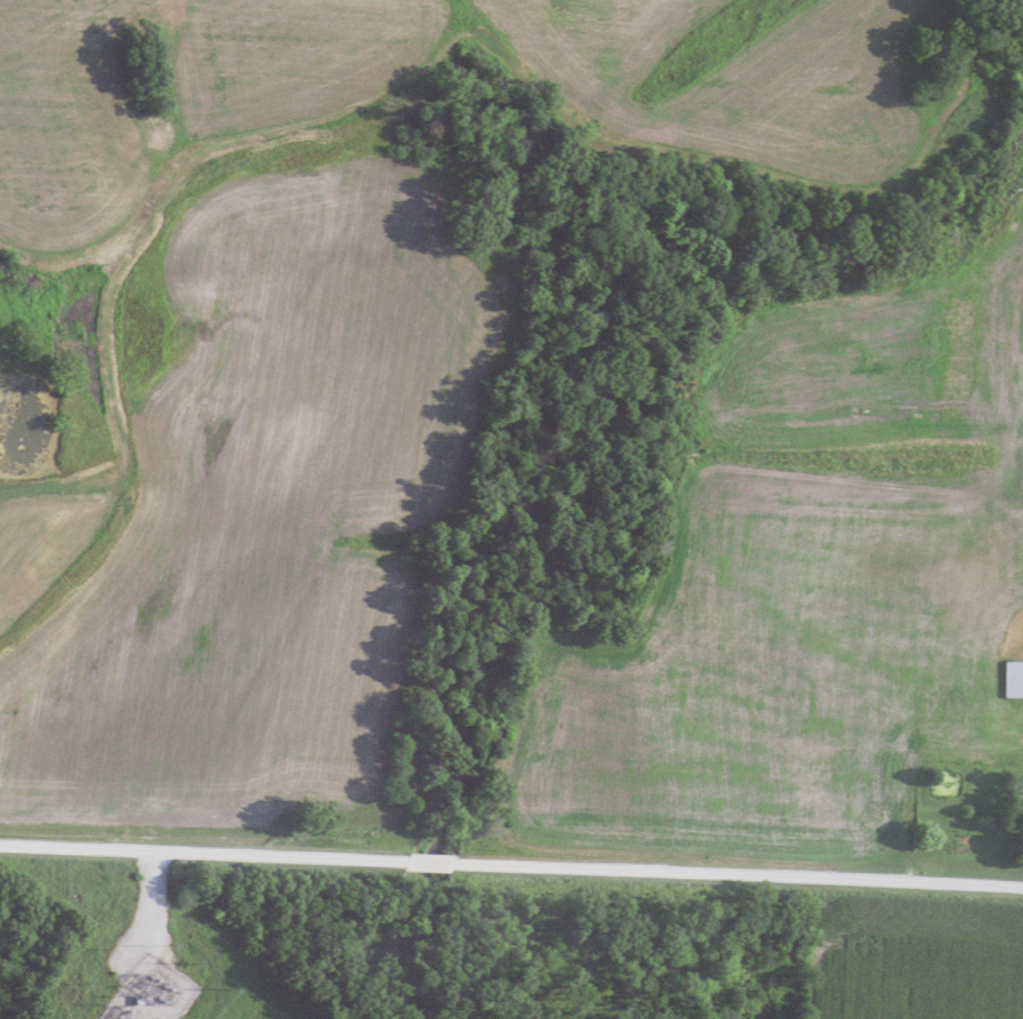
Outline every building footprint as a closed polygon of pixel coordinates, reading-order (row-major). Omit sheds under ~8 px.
[(996,660),(1022,660),(1022,699),(996,699),(996,660)]
